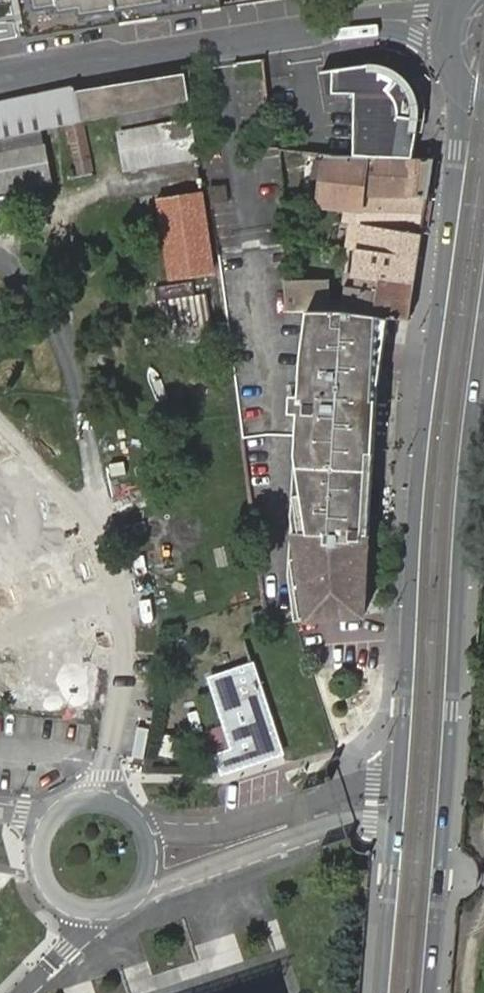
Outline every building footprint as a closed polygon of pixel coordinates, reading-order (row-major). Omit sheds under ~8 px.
[(40,30),(53,27),(238,0),(34,0),(40,30)] [(374,65),(337,69),(335,95),(354,95),(354,154),(415,156),(421,120),(421,115),(421,111),(421,107),(420,101),(419,98),(418,94),(416,90),(414,87),(412,84),(409,81),(407,78),(404,75),(399,72),(393,69),(388,67),(382,65),(374,65)] [(0,101),(0,188),(51,181),(41,128),(68,122),(79,177),(92,174),(81,120),(116,113),(192,99),(189,68),(63,88),(0,101)] [(192,99),(116,113),(118,126),(193,111),(192,99)] [(126,167),(194,155),(188,122),(120,134),(126,167)] [(360,190),(426,194),(432,157),(415,156),(330,153),(320,152),(317,203),(343,207),(358,208),(360,190)] [(383,277),(413,281),(426,194),(360,190),(358,208),(343,207),(343,217),(357,218),(358,212),(372,214),(369,246),(357,244),(356,248),(347,247),(346,271),(382,279),(383,277)] [(211,269),(201,196),(159,201),(169,274),(211,269)] [(379,313),(408,317),(413,281),(383,277),(382,279),(346,271),(344,301),(329,302),(329,278),(285,277),(287,307),(307,308),(344,309),(344,308),(379,313)] [(150,288),(158,345),(210,337),(204,296),(189,299),(187,283),(150,288)] [(367,478),(379,313),(344,308),(344,309),(307,308),(301,360),(299,392),(291,392),(290,409),(298,409),(297,431),(296,440),(291,514),(298,513),(295,485),(367,478)] [(357,612),(367,478),(295,485),(298,513),(291,514),(290,522),(289,561),(288,570),(291,594),(293,612),(357,612)] [(283,751),(253,662),(211,675),(227,724),(211,730),(224,772),(268,757),(283,751)]
